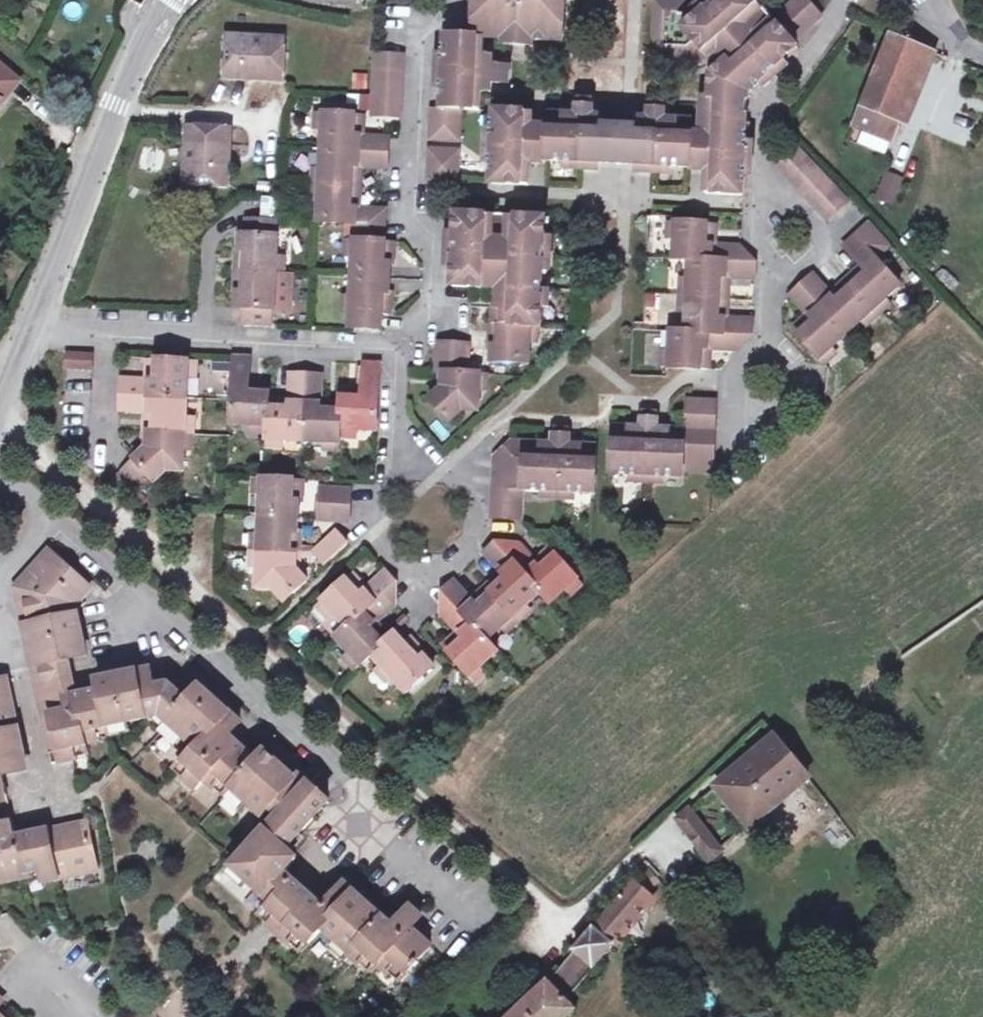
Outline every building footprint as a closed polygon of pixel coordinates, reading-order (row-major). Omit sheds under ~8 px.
[(566,0),(476,0),(474,38),(447,36),(443,109),(433,109),(431,140),(461,141),(462,110),(481,111),(482,91),(483,58),(484,38),(564,42),(566,0)] [(795,44),(794,43),(823,16),(808,0),(796,0),(773,20),(755,0),(718,0),(713,5),(658,2),(655,56),(709,58),(719,70),(716,77),(749,93),(799,48),(795,44)] [(284,81),(286,39),(228,36),(226,79),(247,79),(248,75),(257,75),(257,80),(284,81)] [(901,121),(928,51),(892,36),(864,106),(901,121)] [(401,117),(404,56),(380,55),(375,55),(372,116),(390,117),(401,117)] [(492,92),(493,67),(493,59),(483,58),(482,91),(492,92)] [(12,76),(0,66),(0,91),(12,76)] [(0,91),(0,104),(19,82),(12,76),(0,91)] [(744,196),(749,93),(716,77),(712,85),(711,99),(710,134),(708,171),(707,194),(744,196)] [(710,134),(711,99),(703,98),(701,134),(710,134)] [(892,142),(901,121),(864,106),(855,127),(892,142)] [(531,163),(533,126),(533,113),(502,112),(501,131),(495,130),(493,165),(499,165),(498,184),(530,185),(531,163)] [(323,130),(324,113),(317,113),(316,130),(323,130)] [(389,315),(392,242),(384,242),(386,210),(357,209),(359,167),(388,168),(389,138),(361,137),(362,115),(324,113),(323,130),(321,171),(321,187),(320,204),(319,224),(355,225),(355,240),(354,257),(352,297),(351,312),(350,328),(382,330),(383,315),(389,315)] [(692,168),(694,133),(694,121),(677,120),(676,130),(657,129),(637,128),(638,118),(622,117),(606,117),(605,127),(586,126),(566,125),(566,115),(549,114),(549,127),(547,161),(619,165),(692,168)] [(566,125),(586,126),(605,127),(606,117),(566,115),(566,125)] [(637,128),(657,129),(676,130),(677,120),(638,118),(637,128)] [(547,161),(549,127),(533,126),(531,163),(547,164),(547,161)] [(230,156),(231,129),(188,127),(186,185),(228,187),(229,166),(225,165),(225,156),(230,156)] [(708,171),(710,134),(701,134),(694,133),(692,168),(692,170),(708,171)] [(849,199),(797,144),(776,164),(828,219),(849,199)] [(458,182),(460,151),(431,150),(429,181),(458,182)] [(321,187),(321,171),(314,170),(313,186),(321,187)] [(877,198),(893,205),(903,180),(887,173),(877,198)] [(320,204),(321,187),(313,186),(312,203),(320,204)] [(491,289),(494,216),(457,215),(454,287),(491,289)] [(506,289),(509,217),(494,216),(491,289),(498,289),(506,289)] [(542,327),(543,290),(537,290),(538,272),(544,272),(546,238),(540,238),(541,219),(509,217),(506,289),(505,307),(498,307),(495,307),(493,350),(492,362),(525,363),(530,364),(531,344),(532,327),(539,327),(542,327)] [(277,256),(279,222),(247,220),(246,235),(241,235),(239,271),(276,273),(277,256)] [(676,239),(677,222),(669,222),(668,239),(676,239)] [(724,318),(726,277),(755,279),(756,262),(741,262),(742,247),(713,246),(714,224),(677,222),(676,239),(675,260),(690,260),(689,279),(688,296),(687,313),(686,332),(671,331),(670,351),(670,368),(707,370),(708,349),(737,350),(737,335),(752,336),(753,320),(724,318)] [(886,299),(901,286),(876,259),(891,245),(871,223),(845,247),(864,269),(833,297),(814,275),(791,296),(811,317),(795,331),(798,335),(812,351),(820,359),(833,348),(862,321),(874,310),(886,299)] [(354,257),(355,240),(347,240),(346,256),(354,257)] [(283,274),(285,257),(277,256),(276,273),(283,274)] [(274,325),(275,309),(276,273),(239,271),(237,308),(243,308),(243,323),(274,325)] [(291,274),(283,274),(276,273),(275,309),(289,311),(291,274)] [(688,296),(689,279),(681,279),(681,296),(688,296)] [(505,307),(506,289),(498,289),(498,307),(505,307)] [(351,312),(352,297),(344,296),(344,312),(351,312)] [(687,313),(688,296),(681,296),(680,313),(687,313)] [(879,316),(891,305),(886,299),(874,310),(879,316)] [(867,327),(879,316),(874,310),(862,321),(867,327)] [(538,344),(539,327),(532,327),(531,344),(538,344)] [(812,351),(798,335),(791,342),(805,357),(812,351)] [(480,391),(481,374),(469,373),(470,349),(470,346),(439,344),(437,373),(444,373),(443,388),(430,400),(450,422),(464,408),(479,411),(480,391)] [(825,365),(838,353),(833,348),(820,359),(825,365)] [(492,362),(493,350),(470,349),(469,373),(481,374),(489,374),(492,375),(492,362)] [(670,368),(670,351),(663,351),(662,368),(670,368)] [(91,370),(92,356),(67,355),(66,369),(91,370)] [(268,426),(269,402),(270,388),(249,387),(251,359),(235,358),(232,424),(252,425),(268,426)] [(187,398),(188,378),(189,362),(152,360),(151,381),(122,380),(121,395),(187,398)] [(199,394),(226,394),(226,361),(199,362),(199,394)] [(196,378),(197,362),(189,362),(188,378),(196,378)] [(525,376),(525,363),(492,362),(492,375),(525,376)] [(377,431),(380,365),(364,364),(363,393),(342,392),(342,406),(341,429),(357,430),(377,431)] [(488,391),(489,374),(481,374),(480,391),(488,391)] [(268,426),(267,433),(267,439),(284,440),(304,441),(307,375),(291,375),(290,403),(270,402),(268,426)] [(341,429),(342,406),(321,405),(322,376),(307,375),(304,441),(324,442),(341,443),(341,437),(341,429)] [(186,434),(187,417),(187,398),(121,395),(120,410),(149,412),(148,433),(186,434)] [(714,473),(716,426),(717,401),(688,400),(686,430),(669,429),(669,439),(630,437),(631,427),(614,426),(612,474),(684,477),(684,472),(714,473)] [(193,435),(194,417),(187,417),(186,434),(193,435)] [(267,433),(268,426),(252,425),(252,432),(267,433)] [(669,439),(669,429),(658,428),(631,427),(630,437),(669,439)] [(356,437),(357,430),(341,429),(341,437),(356,437)] [(184,471),(185,450),(186,434),(148,433),(148,448),(124,470),(128,475),(124,479),(120,474),(115,479),(131,497),(140,488),(144,492),(168,470),(184,471)] [(192,451),(193,435),(186,434),(185,450),(192,451)] [(284,448),(284,440),(267,439),(267,447),(284,448)] [(340,450),(341,443),(324,442),(323,450),(340,450)] [(596,494),(598,446),(581,445),(581,455),(542,454),(543,444),(514,442),(500,455),(500,458),(496,458),(493,519),(522,520),(523,490),(596,494)] [(581,455),(581,445),(570,445),(543,444),(542,454),(581,455)] [(262,496),(263,479),(255,478),(254,495),(262,496)] [(298,517),(300,481),(265,479),(263,479),(262,496),(261,515),(298,517)] [(352,507),(352,491),(322,489),(321,505),(352,507)] [(351,522),(352,507),(321,505),(320,521),(351,522)] [(297,553),(298,517),(261,515),(260,535),(259,552),(297,553)] [(326,565),(349,545),(337,532),(315,553),(326,565)] [(259,552),(260,535),(253,534),(252,551),(259,552)] [(507,554),(497,543),(485,554),(504,575),(489,589),(514,617),(527,605),(541,592),(507,554)] [(578,579),(553,551),(537,565),(518,544),(507,554),(541,592),(551,604),(566,590),(578,579)] [(258,568),(259,552),(252,551),(251,568),(258,568)] [(62,763),(25,592),(56,558),(50,552),(16,589),(53,765),(62,763)] [(308,581),(296,569),(297,553),(259,552),(258,568),(258,573),(274,574),(274,589),(285,602),(308,581)] [(234,868),(252,883),(274,903),(261,918),(293,946),(301,937),(310,945),(324,929),(335,939),(352,955),(351,956),(362,967),(371,957),(390,974),(399,965),(408,973),(432,946),(412,928),(422,917),(411,907),(394,927),(345,883),(324,908),(285,873),(297,859),(287,849),(329,802),(299,775),(295,779),(265,752),(257,761),(230,737),(242,723),(201,687),(188,702),(170,686),(155,689),(151,671),(74,687),(68,660),(87,656),(76,605),(91,589),(56,558),(25,592),(62,763),(77,760),(75,747),(101,742),(98,729),(161,716),(168,723),(186,738),(198,749),(185,763),(194,770),(185,780),(197,791),(206,781),(216,791),(225,781),(264,816),(271,808),(281,816),(234,868)] [(348,628),(386,594),(397,584),(386,572),(365,591),(351,576),(323,601),(335,614),(348,628)] [(571,596),(583,584),(578,579),(566,590),(571,596)] [(502,628),(514,617),(489,589),(474,603),(454,581),(442,592),(453,603),(488,641),(502,628)] [(389,640),(375,624),(396,605),(386,594),(348,628),(336,638),(350,653),(362,665),(373,655),(389,640)] [(348,628),(335,614),(323,601),(312,611),(336,638),(348,628)] [(498,652),(488,641),(453,603),(442,613),(461,635),(445,649),(470,677),(483,665),(498,652)] [(519,622),(532,611),(527,605),(514,617),(519,622)] [(507,633),(519,622),(514,617),(502,628),(507,633)] [(435,668),(410,640),(405,644),(395,633),(389,640),(373,655),(382,666),(394,678),(407,693),(435,668)] [(362,665),(350,653),(345,657),(356,670),(362,665)] [(475,682),(488,671),(483,665),(470,677),(475,682)] [(394,678),(382,666),(377,670),(388,683),(394,678)] [(26,770),(7,679),(0,681),(0,775),(26,770)] [(186,738),(168,723),(162,729),(180,745),(186,738)] [(810,779),(776,736),(717,787),(751,827),(810,779)] [(722,851),(690,810),(679,820),(710,861),(722,851)] [(87,824),(10,840),(7,826),(0,827),(0,883),(31,877),(30,873),(40,871),(43,883),(75,876),(74,874),(97,869),(87,824)] [(252,883),(234,868),(228,875),(245,890),(252,883)] [(577,1011),(568,1002),(598,968),(596,966),(651,902),(633,886),(579,948),(550,983),(514,1016),(570,1016),(577,1011)] [(352,955),(335,939),(329,946),(346,962),(351,956),(352,955)]
